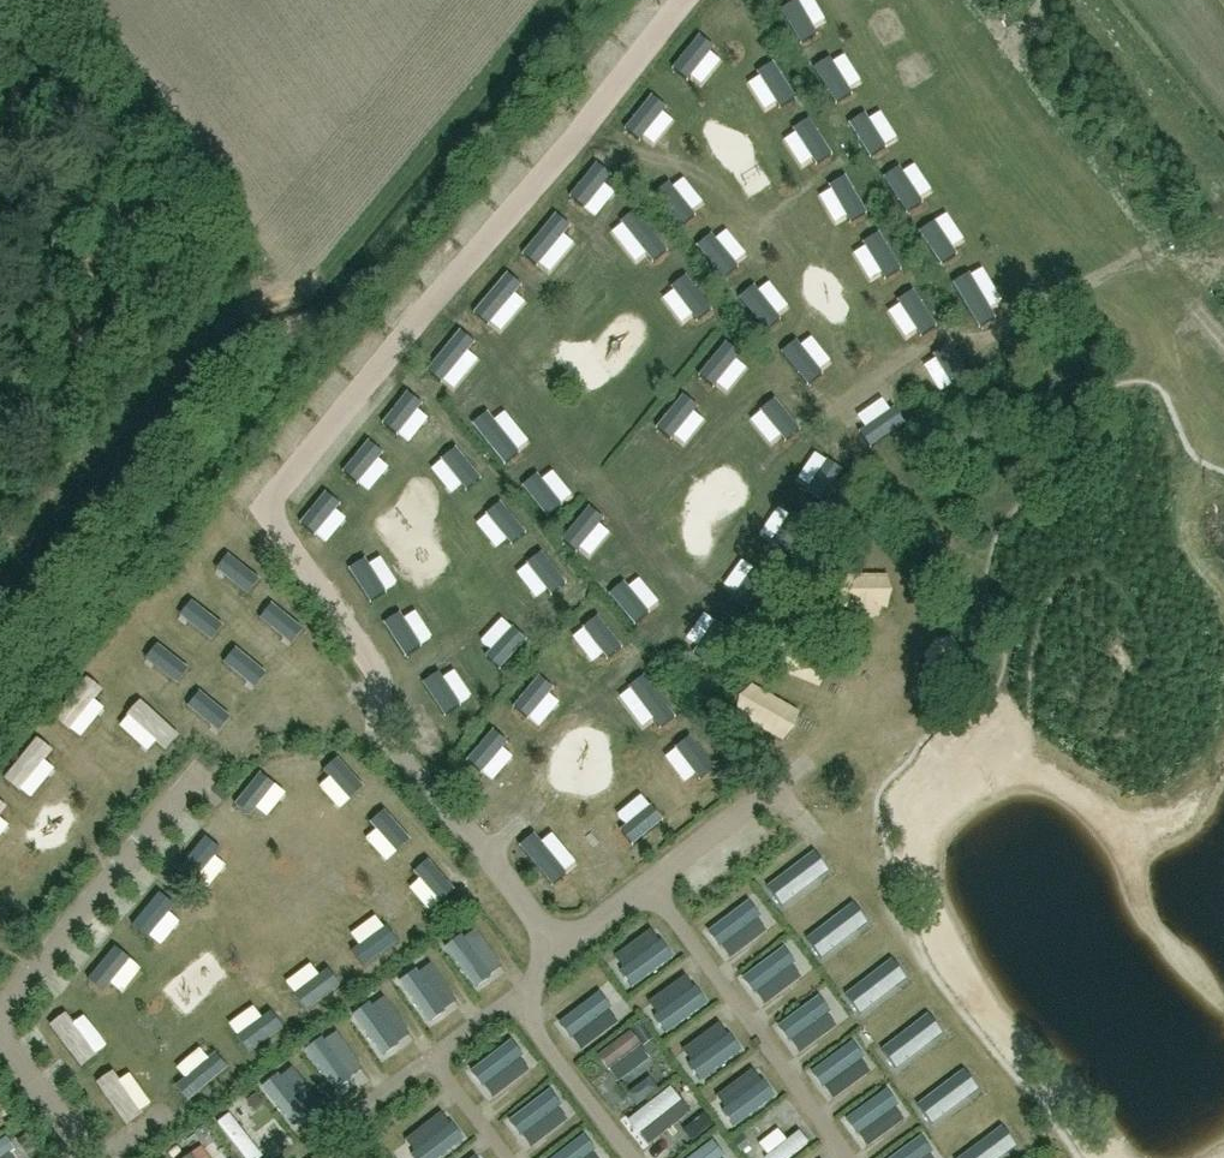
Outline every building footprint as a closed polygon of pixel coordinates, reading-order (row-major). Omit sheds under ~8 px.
[(612,185),(595,201),(614,221),(631,205),(612,185)] [(648,264),(666,252),(652,231),(634,244),(648,264)] [(680,267),(663,280),(680,301),(696,287),(680,267)] [(689,316),(704,335),(723,320),(707,301),(689,316)] [(491,408),(477,421),(497,443),(512,429),(491,408)] [(773,464),(794,451),(773,416),(752,429),(773,464)] [(528,479),(542,466),(524,447),(511,460),(528,479)] [(464,487),(491,464),(476,448),(450,471),(464,487)] [(493,519),(515,501),(502,485),(480,503),(493,519)] [(540,500),(555,520),(573,507),(558,487),(540,500)] [(585,552),(599,540),(582,520),(568,532),(585,552)] [(189,572),(234,604),(246,587),(201,555),(189,572)] [(601,569),(610,592),(629,584),(620,562),(601,569)] [(648,602),(633,612),(647,630),(661,619),(648,602)] [(710,805),(723,796),(691,748),(678,756),(710,805)] [(655,774),(639,782),(658,823),(674,816),(655,774)] [(612,812),(595,828),(609,842),(626,826),(612,812)] [(804,858),(768,886),(782,905),(819,878),(804,858)] [(527,868),(554,918),(570,909),(543,860),(527,868)] [(749,901),(708,932),(720,947),(760,917),(749,901)] [(485,909),(471,917),(485,942),(499,933),(485,909)] [(843,911),(807,938),(821,957),(858,930),(843,911)] [(491,977),(461,936),(446,948),(475,988),(491,977)] [(662,943),(621,972),(632,988),(674,958),(662,943)] [(783,948),(743,978),(754,994),(795,963),(783,948)] [(209,989),(227,972),(211,955),(193,973),(209,989)] [(882,967),(845,995),(860,1014),(896,986),(882,967)] [(445,1011),(416,970),(400,981),(429,1022),(445,1011)] [(461,1013),(475,1007),(464,981),(450,987),(461,1013)] [(696,989),(655,1018),(666,1033),(707,1004),(696,989)] [(601,993),(560,1024),(572,1039),(612,1009),(601,993)] [(819,997),(778,1027),(790,1042),(830,1012),(819,997)] [(398,1045),(369,1004),(353,1015),(382,1056),(398,1045)] [(918,1022),(881,1049),(896,1069),(932,1041),(918,1022)] [(612,1066),(642,1041),(630,1027),(600,1051),(612,1066)] [(731,1036),(690,1065),(701,1081),(742,1052),(731,1036)] [(351,1080),(322,1039),(306,1050),(336,1091),(351,1080)] [(511,1041),(471,1072),(483,1087),(523,1056),(511,1041)] [(854,1043),(813,1072),(824,1088),(865,1058),(854,1043)] [(500,1105),(541,1080),(529,1061),(488,1086),(500,1105)] [(747,1064),(715,1087),(725,1100),(756,1077),(747,1064)] [(309,1115),(278,1075),(263,1087),(293,1126),(309,1115)] [(637,1102),(659,1086),(651,1075),(629,1090),(637,1102)] [(953,1078),(917,1105),(931,1124),(968,1097),(953,1078)] [(765,1083),(724,1112),(735,1128),(776,1098),(765,1083)] [(550,1090),(509,1121),(521,1136),(561,1106),(550,1090)] [(888,1091),(847,1120),(858,1136),(899,1107),(888,1091)] [(644,1146),(693,1113),(680,1094),(631,1127),(644,1146)] [(412,1155),(414,1157),(441,1157),(464,1140),(453,1125),(412,1155)] [(813,1143),(800,1128),(767,1156),(768,1157),(796,1157),(813,1143)] [(960,1157),(1000,1157),(1006,1154),(991,1135),(960,1157)] [(556,1157),(588,1157),(597,1151),(585,1136),(556,1157)] [(893,1157),(926,1157),(933,1153),(922,1137),(893,1157)] [(692,1157),(724,1157),(725,1157),(714,1141),(692,1157)] [(1041,1157),(1066,1157),(1057,1146),(1041,1157)]
